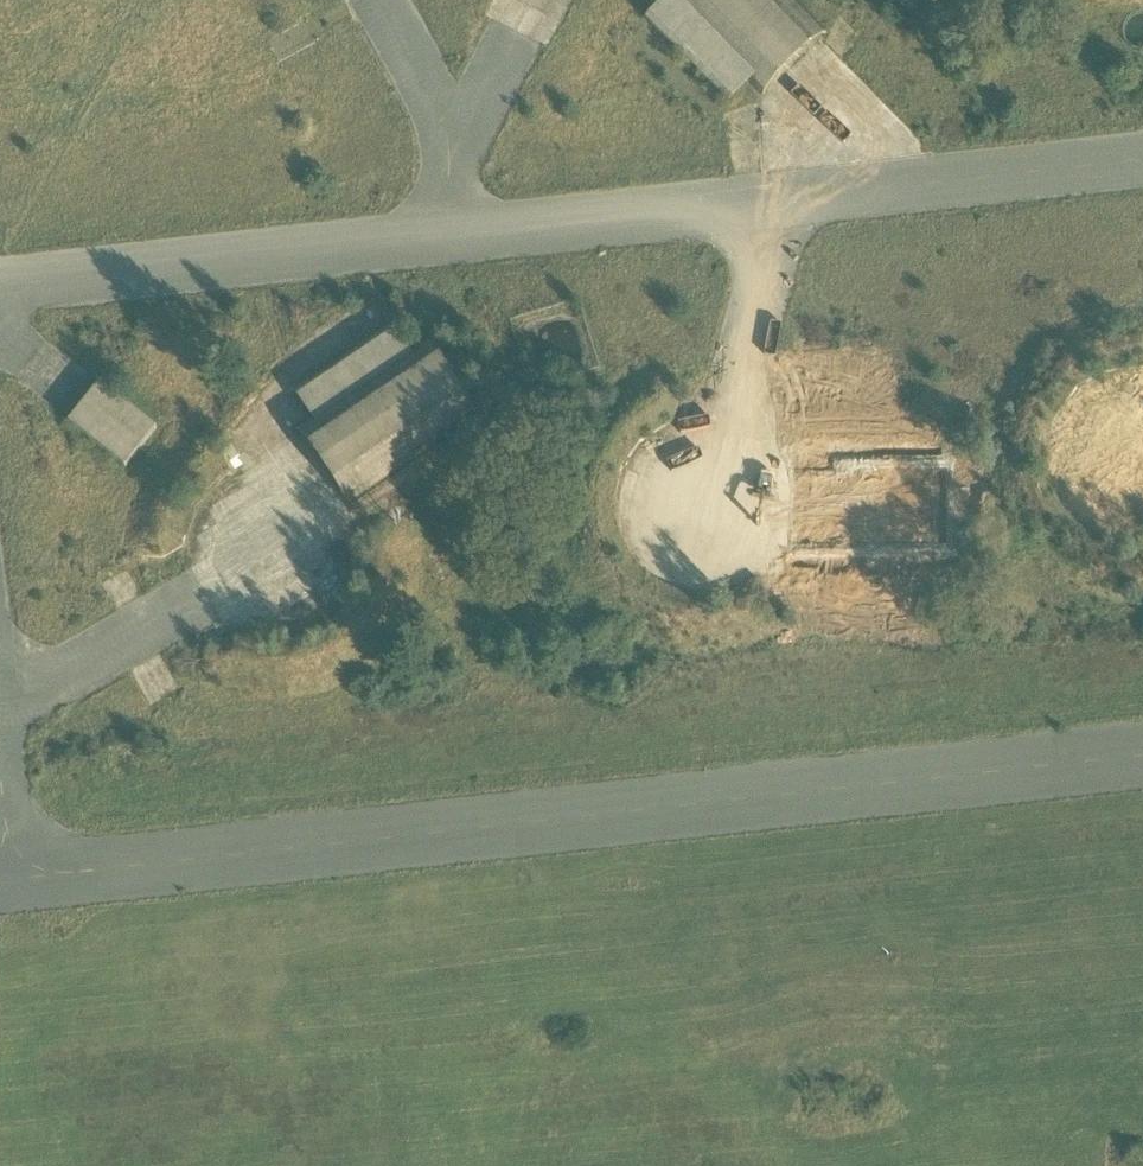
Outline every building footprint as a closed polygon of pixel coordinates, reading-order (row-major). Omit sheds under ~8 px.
[(729,104),(750,84),(762,96),(828,32),(796,0),(665,0),(645,19),(729,104)] [(315,422),(304,428),(346,495),(479,414),(434,340),(412,353),(398,329),(296,391),(315,422)] [(102,381),(70,420),(126,467),(159,428),(102,381)]
